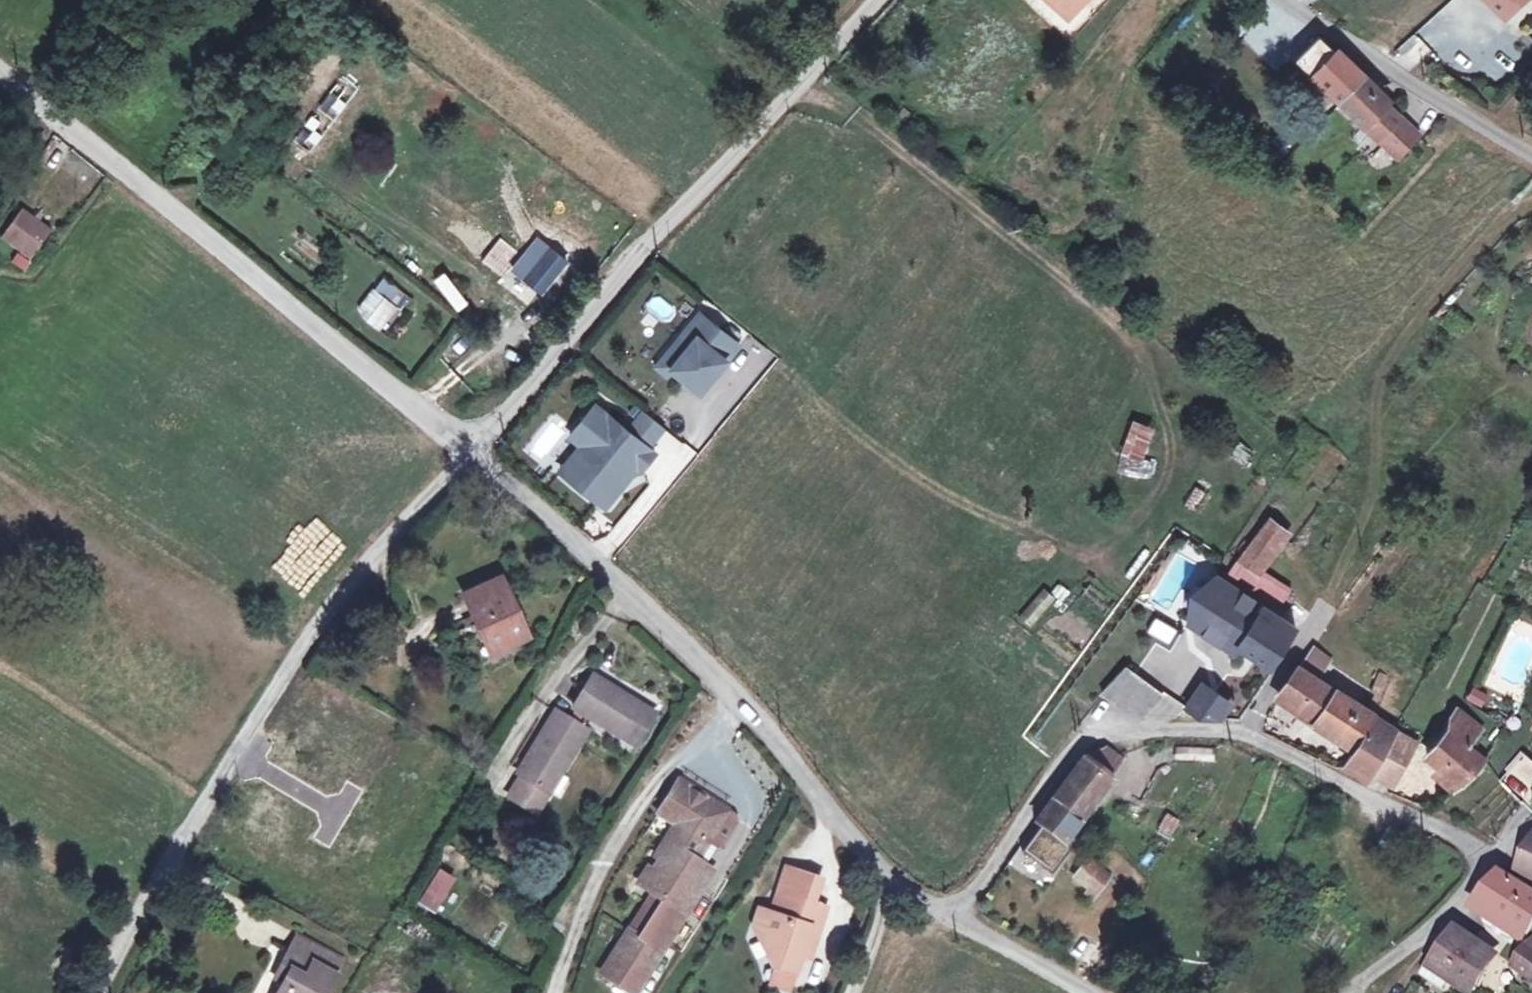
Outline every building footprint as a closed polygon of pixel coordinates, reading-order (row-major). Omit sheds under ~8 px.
[(1064,13),(1076,0),(1050,0),(1064,13)] [(1086,0),(1076,0),(1064,13),(1071,19),(1087,2),(1086,0)] [(1499,0),(1475,0),(1499,25),(1512,13),(1499,0)] [(1512,13),(1525,0),(1499,0),(1512,13)] [(1301,62),(1401,150),(1421,128),(1321,39),(1301,62)] [(78,159),(67,172),(92,192),(103,178),(78,159)] [(1,204),(0,206),(0,242),(10,249),(29,222),(1,204)] [(584,240),(567,227),(555,241),(544,232),(529,249),(556,273),(584,240)] [(499,276),(519,253),(509,244),(489,268),(499,276)] [(455,313),(469,305),(449,271),(435,279),(455,313)] [(381,276),(357,313),(385,332),(409,294),(381,276)] [(676,342),(686,350),(674,365),(703,388),(741,340),(703,309),(676,342)] [(670,370),(674,365),(686,350),(676,342),(660,362),(670,370)] [(608,501),(640,462),(644,465),(658,449),(650,442),(630,426),(598,400),(574,430),(586,439),(598,450),(577,475),(608,501)] [(630,426),(650,442),(667,422),(647,406),(630,426)] [(1131,421),(1123,454),(1147,460),(1155,427),(1131,421)] [(598,450),(586,439),(564,465),(577,475),(598,450)] [(1232,456),(1248,463),(1256,446),(1240,439),(1232,456)] [(1192,486),(1185,507),(1198,511),(1204,490),(1192,486)] [(1283,531),(1264,518),(1250,539),(1269,551),(1283,531)] [(1269,551),(1250,539),(1234,560),(1254,574),(1269,551)] [(1296,622),(1216,575),(1189,622),(1232,648),(1237,641),(1254,652),(1271,662),(1296,622)] [(526,640),(501,576),(464,592),(490,655),(526,640)] [(1020,617),(1033,627),(1056,598),(1043,588),(1020,617)] [(1189,648),(1156,622),(1126,660),(1159,686),(1178,662),(1189,648)] [(1237,641),(1232,648),(1250,659),(1254,652),(1237,641)] [(1351,760),(1370,776),(1396,732),(1389,728),(1323,677),(1337,657),(1314,643),(1281,690),(1356,748),(1351,760)] [(1100,688),(1119,703),(1140,675),(1119,660),(1100,688)] [(651,714),(588,675),(570,705),(632,746),(651,714)] [(1140,675),(1119,703),(1141,719),(1161,691),(1140,675)] [(1242,717),(1245,713),(1260,692),(1244,682),(1230,702),(1218,718),(1242,717)] [(1487,693),(1473,687),(1467,700),(1481,707),(1487,693)] [(1203,719),(1218,718),(1230,702),(1216,692),(1199,715),(1203,719)] [(1478,726),(1458,705),(1453,712),(1446,731),(1427,752),(1460,783),(1483,759),(1466,742),(1478,726)] [(586,731),(553,712),(513,772),(516,774),(503,796),(532,812),(586,731)] [(1396,732),(1370,776),(1395,786),(1418,744),(1396,732)] [(1083,750),(1051,796),(1068,808),(1080,819),(1125,759),(1108,746),(1083,750)] [(1214,761),(1214,748),(1175,748),(1175,762),(1214,761)] [(1528,759),(1501,778),(1518,796),(1531,785),(1531,765),(1528,759)] [(729,805),(680,774),(661,806),(678,817),(710,836),(712,833),(723,840),(742,812),(729,805)] [(1068,808),(1051,796),(1034,819),(1030,826),(1036,830),(1018,856),(1047,878),(1077,839),(1069,833),(1080,819),(1068,808)] [(1157,831),(1171,837),(1179,819),(1165,813),(1157,831)] [(710,836),(678,817),(668,834),(693,849),(685,862),(691,865),(694,861),(710,871),(715,863),(700,853),(710,836)] [(693,849),(668,834),(656,852),(660,855),(656,862),(651,859),(640,877),(664,892),(640,930),(631,925),(609,960),(621,968),(616,976),(636,988),(664,943),(656,938),(661,930),(670,935),(710,871),(694,861),(691,865),(685,862),(693,849)] [(441,836),(433,849),(441,854),(448,841),(441,836)] [(1518,867),(1531,873),(1531,839),(1518,867)] [(1112,872),(1090,860),(1077,879),(1099,892),(1112,872)] [(818,877),(791,868),(781,893),(810,903),(818,877)] [(439,869),(420,901),(435,910),(454,878),(439,869)] [(1503,869),(1484,903),(1485,920),(1514,939),(1531,934),(1531,933),(1531,888),(1503,869)] [(810,903),(781,893),(774,911),(765,909),(755,932),(764,954),(773,957),(771,965),(774,967),(790,972),(798,952),(803,937),(813,941),(825,908),(810,903)] [(765,909),(757,905),(750,919),(755,932),(765,909)] [(341,953),(294,928),(284,947),(331,971),(341,953)] [(1494,953),(1455,928),(1431,965),(1455,979),(1473,990),(1494,953)] [(670,935),(661,930),(656,938),(664,943),(670,935)] [(813,941),(803,937),(798,952),(808,955),(813,941)] [(1514,966),(1523,972),(1530,977),(1531,974),(1531,941),(1514,966)] [(284,947),(278,959),(288,964),(282,976),(272,992),(319,992),(331,971),(284,947)] [(288,964),(278,959),(272,971),(282,976),(288,964)] [(621,968),(609,960),(604,968),(616,976),(621,968)] [(1431,965),(1423,981),(1445,992),(1446,992),(1455,979),(1431,965)] [(790,972),(774,967),(768,984),(785,989),(790,972)]
